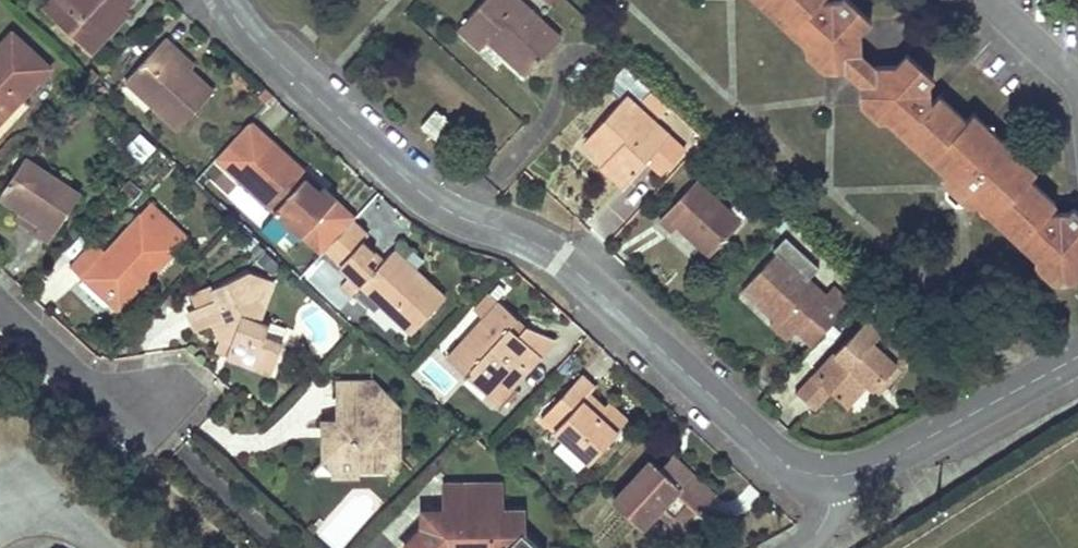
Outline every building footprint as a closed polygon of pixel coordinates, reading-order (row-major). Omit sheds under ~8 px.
[(128,4),(132,0),(50,0),(41,10),(89,54),(127,13),(123,10),(128,4)] [(507,57),(526,74),(559,38),(517,0),(486,0),(459,29),(481,50),(489,40),(507,57)] [(776,14),(782,9),(795,21),(807,33),(808,52),(821,65),(822,65),(845,65),(861,49),(859,29),(848,20),(858,8),(850,0),(760,0),(776,14)] [(859,29),(869,17),(858,8),(848,20),(859,29)] [(782,9),(776,14),(790,28),(795,21),(782,9)] [(48,71),(11,36),(0,48),(0,121),(48,71)] [(211,92),(200,82),(189,72),(193,68),(162,40),(124,82),(176,130),(211,92)] [(862,81),(876,64),(870,58),(861,49),(845,65),(855,74),(862,81)] [(905,72),(916,60),(906,51),(896,63),(905,72)] [(1058,215),(1055,212),(1061,204),(1032,177),(1038,170),(1027,160),(1019,162),(1019,152),(996,131),(991,136),(985,131),(987,123),(976,114),(970,121),(939,93),(933,99),(928,94),(929,78),(932,75),(916,60),(905,72),(896,63),(876,64),(862,81),(862,101),(866,105),(879,117),(898,117),(909,127),(922,139),(916,145),(934,162),(940,156),(949,165),(949,175),(949,184),(948,199),(956,205),(968,205),(979,204),(991,204),(999,212),(995,217),(1011,235),(1018,228),(1030,239),(1039,248),(1039,269),(1057,286),(1077,285),(1077,212),(1058,215)] [(670,110),(650,91),(641,102),(660,121),(670,110)] [(597,154),(595,156),(593,159),(622,186),(648,158),(667,137),(624,97),(583,142),(597,154)] [(421,127),(435,141),(450,124),(436,111),(421,127)] [(991,136),(996,131),(995,123),(987,123),(985,131),(991,136)] [(909,127),(903,133),(916,145),(922,139),(909,127)] [(667,137),(648,158),(662,172),(681,151),(667,137)] [(323,188),(321,191),(318,193),(300,176),(304,172),(270,141),(237,177),(273,211),(300,236),(318,218),(335,199),(323,188)] [(1019,162),(1027,160),(1027,152),(1019,152),(1019,162)] [(940,156),(934,162),(949,175),(949,165),(940,156)] [(0,191),(0,199),(18,210),(39,224),(32,233),(48,242),(77,196),(20,159),(0,191)] [(672,233),(678,226),(709,255),(739,222),(696,181),(659,221),(672,233)] [(341,205),(335,199),(318,218),(324,224),(341,205)] [(991,204),(979,204),(995,217),(999,212),(991,204)] [(355,218),(341,205),(324,224),(338,237),(355,218)] [(182,238),(147,207),(139,217),(173,248),(182,238)] [(18,210),(12,219),(32,233),(39,224),(18,210)] [(258,225),(286,252),(300,236),(273,211),(258,225)] [(67,267),(74,273),(82,280),(88,273),(123,304),(173,248),(139,217),(106,253),(92,240),(67,267)] [(392,252),(355,218),(338,237),(331,244),(347,258),(361,243),(382,263),(392,252)] [(1018,228),(1011,235),(1024,245),(1030,239),(1018,228)] [(411,331),(442,298),(392,252),(382,263),(361,243),(347,258),(331,244),(325,251),(349,274),(343,280),(338,286),(350,297),(361,285),(411,331)] [(759,313),(773,326),(787,339),(795,331),(811,346),(849,304),(833,290),(825,298),(812,285),(793,267),(804,257),(789,243),(744,292),(762,309),(759,313)] [(822,274),(804,257),(793,267),(812,285),(822,274)] [(231,343),(228,350),(225,357),(268,374),(281,346),(263,338),(268,326),(257,322),(273,284),(250,274),(212,290),(217,300),(199,308),(189,312),(195,331),(213,324),(219,339),(231,343)] [(199,308),(217,300),(212,290),(211,287),(193,294),(199,308)] [(491,391),(497,385),(502,380),(510,387),(554,340),(525,326),(500,303),(498,305),(487,295),(473,309),(485,319),(447,358),(464,376),(470,370),(491,391)] [(848,404),(866,384),(873,390),(898,363),(902,367),(909,359),(866,320),(797,395),(814,411),(833,390),(848,404)] [(16,357),(0,342),(0,365),(16,357)] [(498,407),(514,391),(510,387),(502,380),(497,385),(491,391),(470,370),(464,376),(498,407)] [(626,424),(616,415),(607,405),(602,410),(588,397),(596,388),(583,375),(540,420),(587,464),(626,424)] [(343,395),(385,394),(374,382),(338,382),(338,396),(343,395)] [(385,394),(343,395),(343,420),(324,422),(325,460),(320,473),(388,471),(399,454),(399,409),(385,394)] [(657,512),(668,522),(680,533),(713,497),(670,457),(659,470),(650,462),(613,502),(642,528),(657,512)] [(520,537),(520,516),(497,516),(498,487),(444,487),(445,516),(429,516),(430,524),(421,532),(405,547),(531,547),(520,537)] [(430,524),(429,516),(420,516),(421,532),(430,524)]
